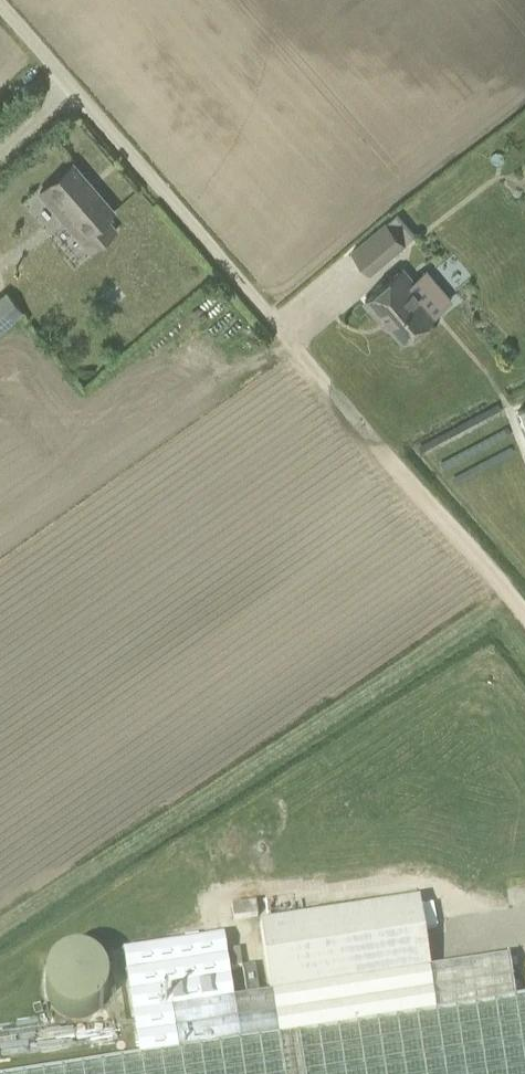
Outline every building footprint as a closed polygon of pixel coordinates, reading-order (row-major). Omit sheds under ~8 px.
[(115,210),(74,163),(48,185),(88,233),(84,236),(95,249),(117,230),(106,217),(115,210)] [(386,223),(353,251),(371,273),(405,244),(386,223)] [(403,269),(365,301),(382,320),(384,318),(403,341),(434,315),(409,286),(414,282),(403,269)] [(420,286),(433,304),(450,292),(437,274),(420,286)] [(0,296),(0,323),(5,329),(25,312),(7,290),(0,296)] [(261,927),(271,996),(431,972),(420,902),(261,927)] [(431,972),(271,996),(234,1002),(224,939),(124,954),(140,1058),(37,1073),(524,1073),(524,999),(516,1001),(509,959),(431,972)] [(231,970),(242,968),(240,951),(229,952),(231,970)] [(109,993),(109,987),(109,982),(108,977),(105,972),(103,968),(99,964),(95,961),(90,958),(85,957),(80,956),(75,956),(70,957),(65,958),(60,961),(56,964),(53,968),(50,972),(48,977),(46,982),(46,987),(46,993),(48,998),(50,1002),(53,1007),(56,1011),(60,1014),(65,1016),(70,1018),(75,1019),(80,1019),(85,1018),(90,1016),(95,1014),(99,1011),(103,1007),(105,1002),(108,998),(109,993)] [(260,993),(256,967),(243,969),(247,995),(260,993)]
